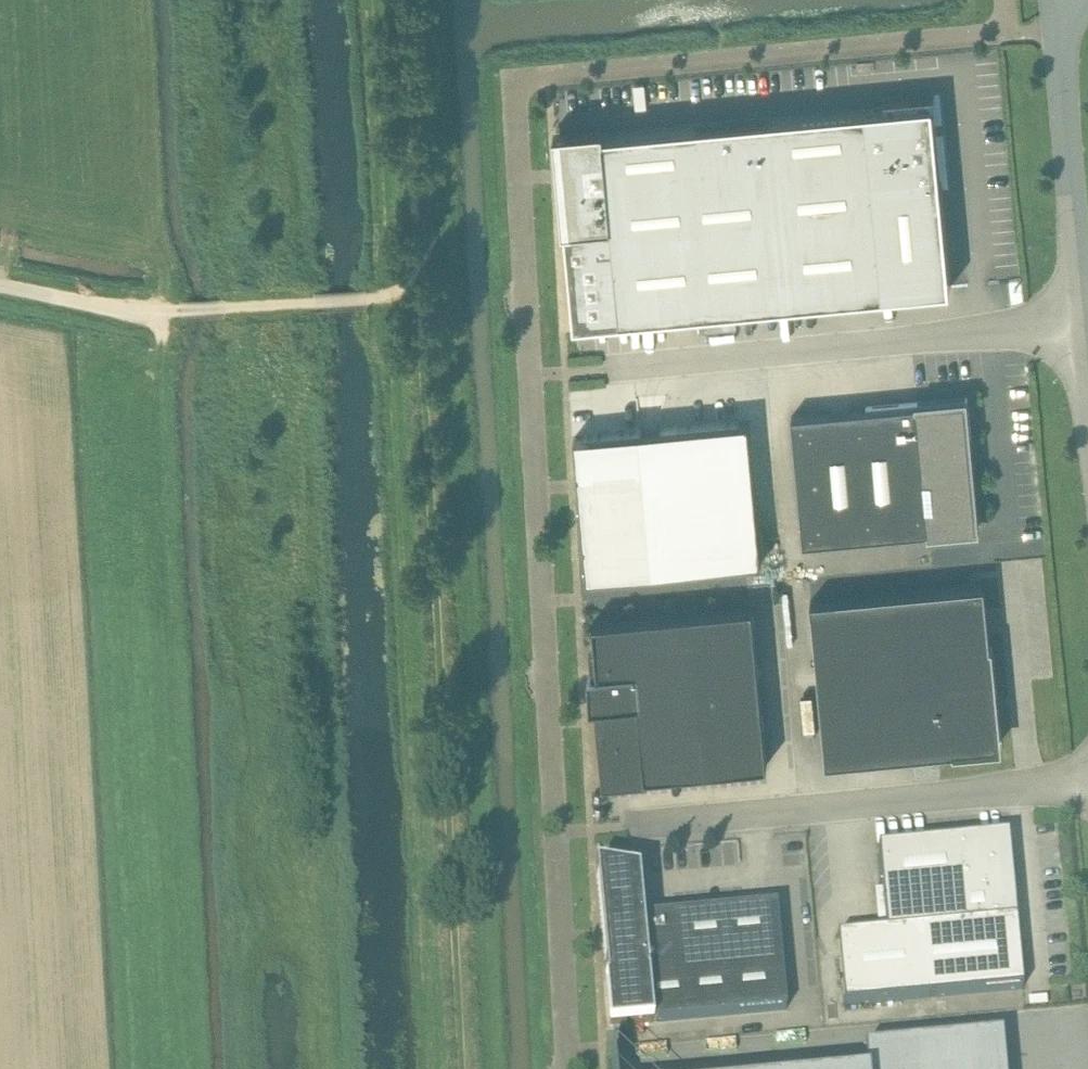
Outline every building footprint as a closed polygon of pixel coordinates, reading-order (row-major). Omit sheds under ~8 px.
[(575,324),(950,289),(941,192),(943,191),(942,183),(940,183),(932,100),(935,100),(934,96),(885,100),(885,105),(888,104),(888,108),(557,139),(575,324)] [(804,544),(977,528),(972,476),(974,476),(973,463),(971,464),(969,440),(972,440),(968,398),(966,398),(966,401),(918,405),(918,402),(866,407),(867,410),(848,411),(848,413),(831,415),(831,413),(792,417),(804,544)] [(660,429),(572,437),(586,579),(760,563),(747,421),(680,427),(685,475),(664,477),(660,429)] [(954,751),(954,753),(956,753),(955,750),(998,746),(999,745),(989,648),(993,648),(993,646),(991,646),(985,585),(811,601),(818,671),(819,671),(821,688),(820,688),(820,693),(826,763),(852,761),(852,759),(869,758),(869,759),(875,758),(875,759),(954,751)] [(649,780),(649,776),(767,765),(752,607),(593,623),(595,648),(590,648),(593,674),(589,674),(590,707),(596,706),(603,785),(649,780)] [(844,1002),(844,1004),(1023,987),(1016,915),(1013,915),(1009,878),(1011,878),(1010,876),(1009,876),(1008,866),(1010,866),(1009,864),(1008,864),(1005,836),(966,840),(965,837),(959,838),(959,839),(942,841),(942,840),(899,844),(900,845),(882,847),(882,845),(878,846),(886,930),(837,935),(838,937),(851,936),(857,1001),(844,1002)] [(599,866),(608,964),(605,964),(611,1026),(653,1022),(652,1020),(658,1020),(658,1021),(786,1009),(776,904),(685,913),(641,916),(640,904),(641,904),(641,903),(640,904),(639,898),(641,898),(641,897),(639,897),(639,892),(640,892),(640,891),(639,891),(638,886),(639,886),(639,885),(638,885),(637,878),(628,876),(628,875),(627,875),(627,876),(618,874),(618,873),(617,874),(609,873),(609,871),(608,871),(608,873),(602,872),(599,846),(597,846),(599,866)] [(1001,1033),(865,1046),(867,1068),(1004,1068),(1001,1033)]
